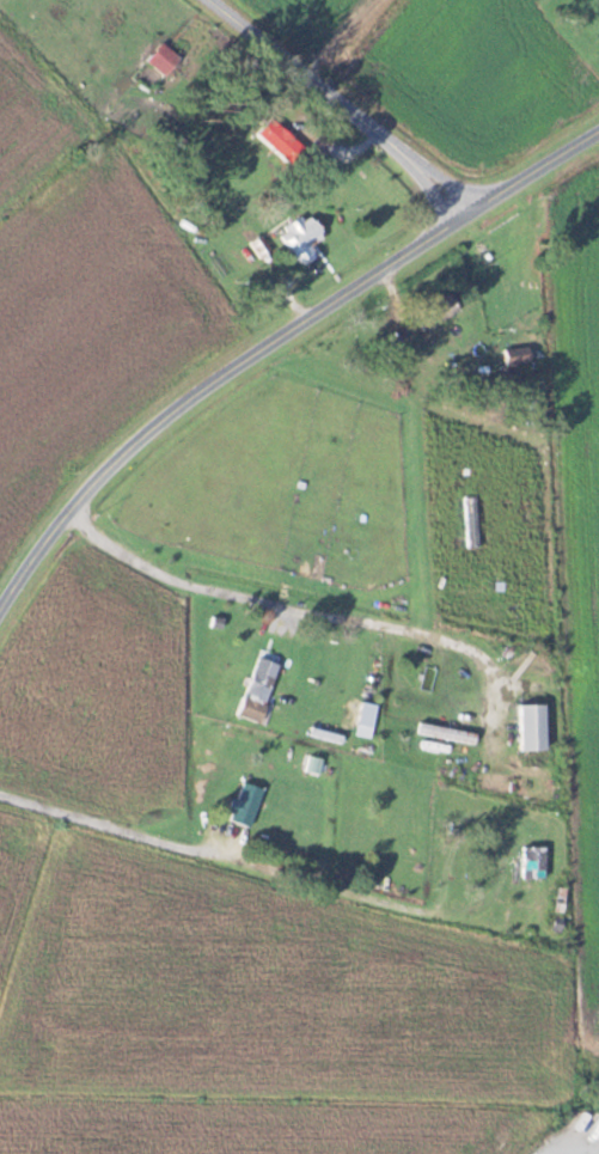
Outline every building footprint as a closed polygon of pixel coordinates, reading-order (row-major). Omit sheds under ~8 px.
[(164,76),(180,57),(161,41),(146,60),(164,76)] [(287,163),(302,148),(271,117),(256,132),(287,163)] [(322,239),(312,215),(282,228),(297,265),(317,257),(312,243),(322,239)] [(504,348),(504,364),(529,364),(529,348),(504,348)] [(477,546),(475,496),(465,496),(466,546),(477,546)] [(257,657),(236,715),(257,723),(279,665),(257,657)] [(543,703),(519,703),(519,750),(543,750),(543,703)] [(234,799),(225,819),(247,828),(263,789),(244,781),(236,800),(234,799)] [(544,845),(522,845),(522,878),(544,878),(544,845)]
